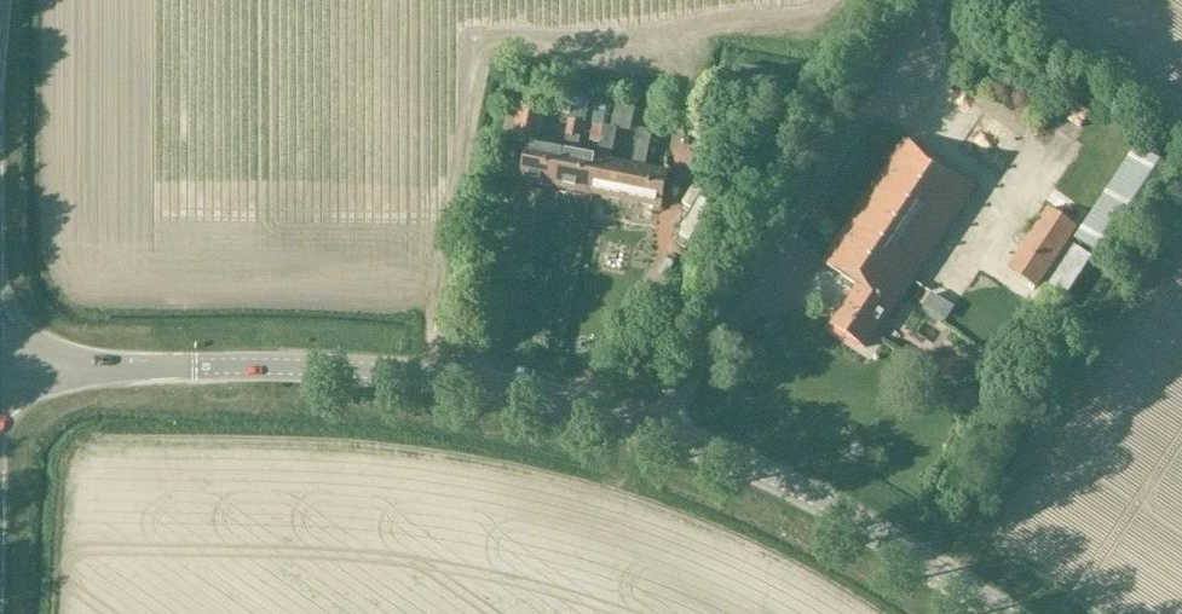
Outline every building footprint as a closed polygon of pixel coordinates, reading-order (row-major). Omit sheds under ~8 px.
[(538,145),(544,116),(545,111),(520,106),(513,140),(538,145)] [(578,156),(584,123),(569,121),(565,138),(567,138),(564,153),(557,189),(592,196),(599,160),(597,160),(578,156)] [(1046,214),(1007,273),(1035,292),(1074,232),(1082,237),(1043,297),(1076,319),(1110,268),(1109,268),(1171,174),(1097,125),(1041,210),(1046,214)] [(634,164),(633,164),(612,160),(618,130),(604,127),(597,160),(599,160),(592,196),(626,203),(634,164)] [(668,174),(646,169),(652,137),(639,134),(633,164),(634,164),(626,203),(661,210),(668,174)] [(903,141),(822,264),(858,288),(832,327),(865,349),(888,315),(891,317),(975,189),(903,141)] [(557,189),(564,153),(529,145),(522,182),(557,189)]
